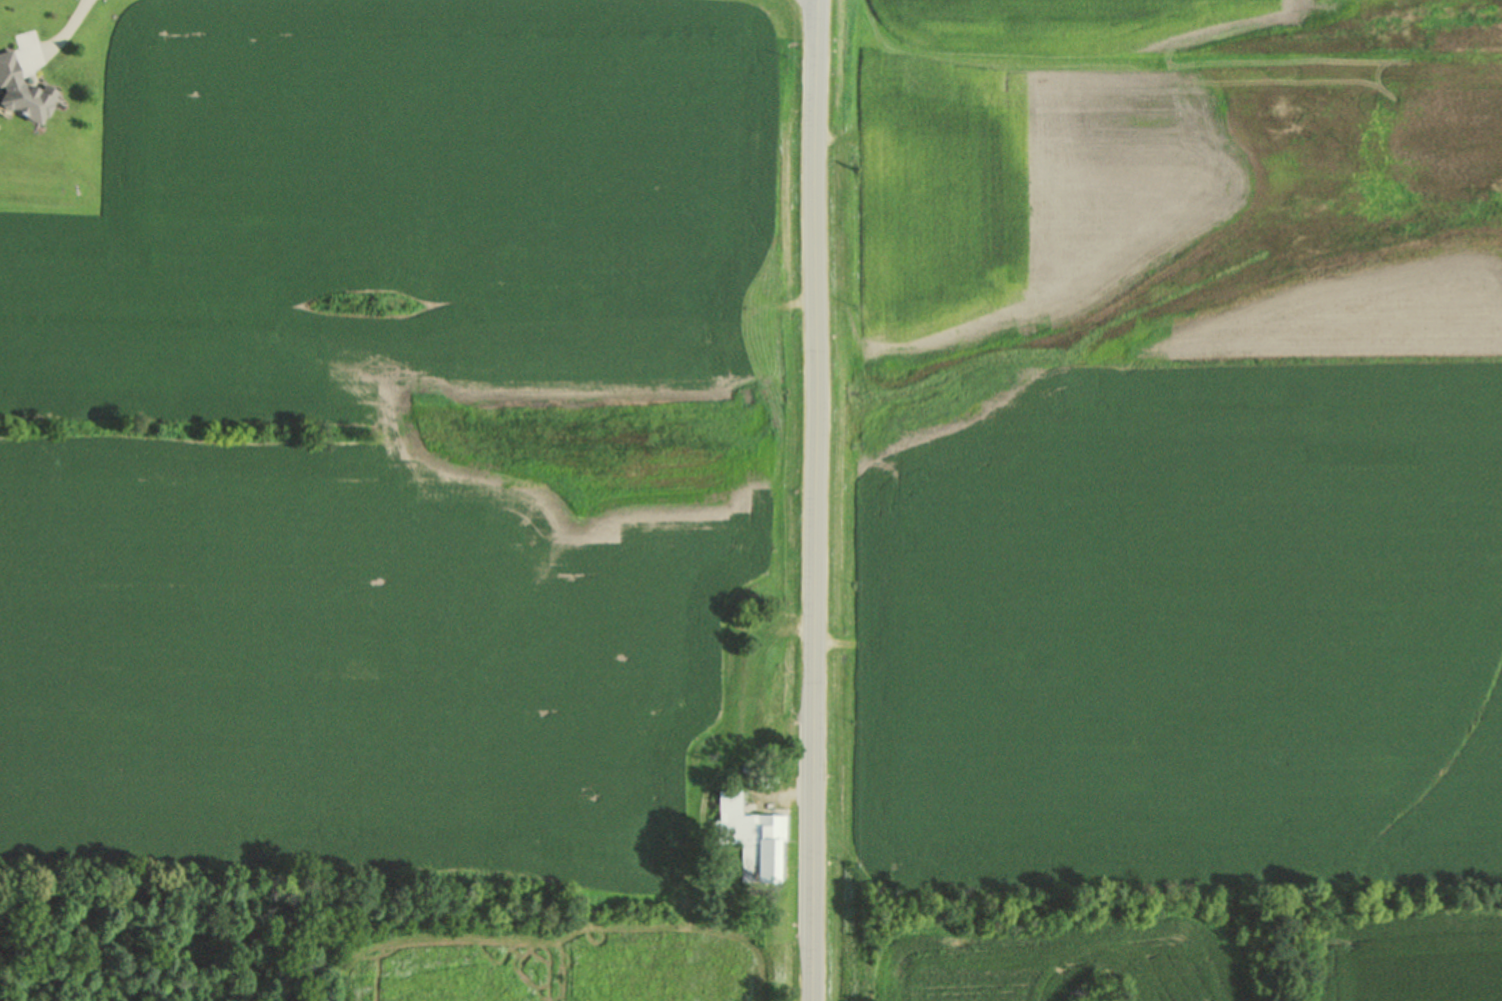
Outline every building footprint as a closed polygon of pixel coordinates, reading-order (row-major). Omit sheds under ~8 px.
[(16,112),(0,104),(0,97),(4,90),(0,89),(0,54),(11,51),(20,83),(38,93),(41,86),(54,92),(48,105),(51,106),(44,118),(41,117),(37,126),(15,115),(16,112)] [(778,882),(777,839),(785,839),(784,819),(743,819),(742,792),(717,792),(717,818),(712,818),(712,846),(742,845),(742,883),(778,882)]
